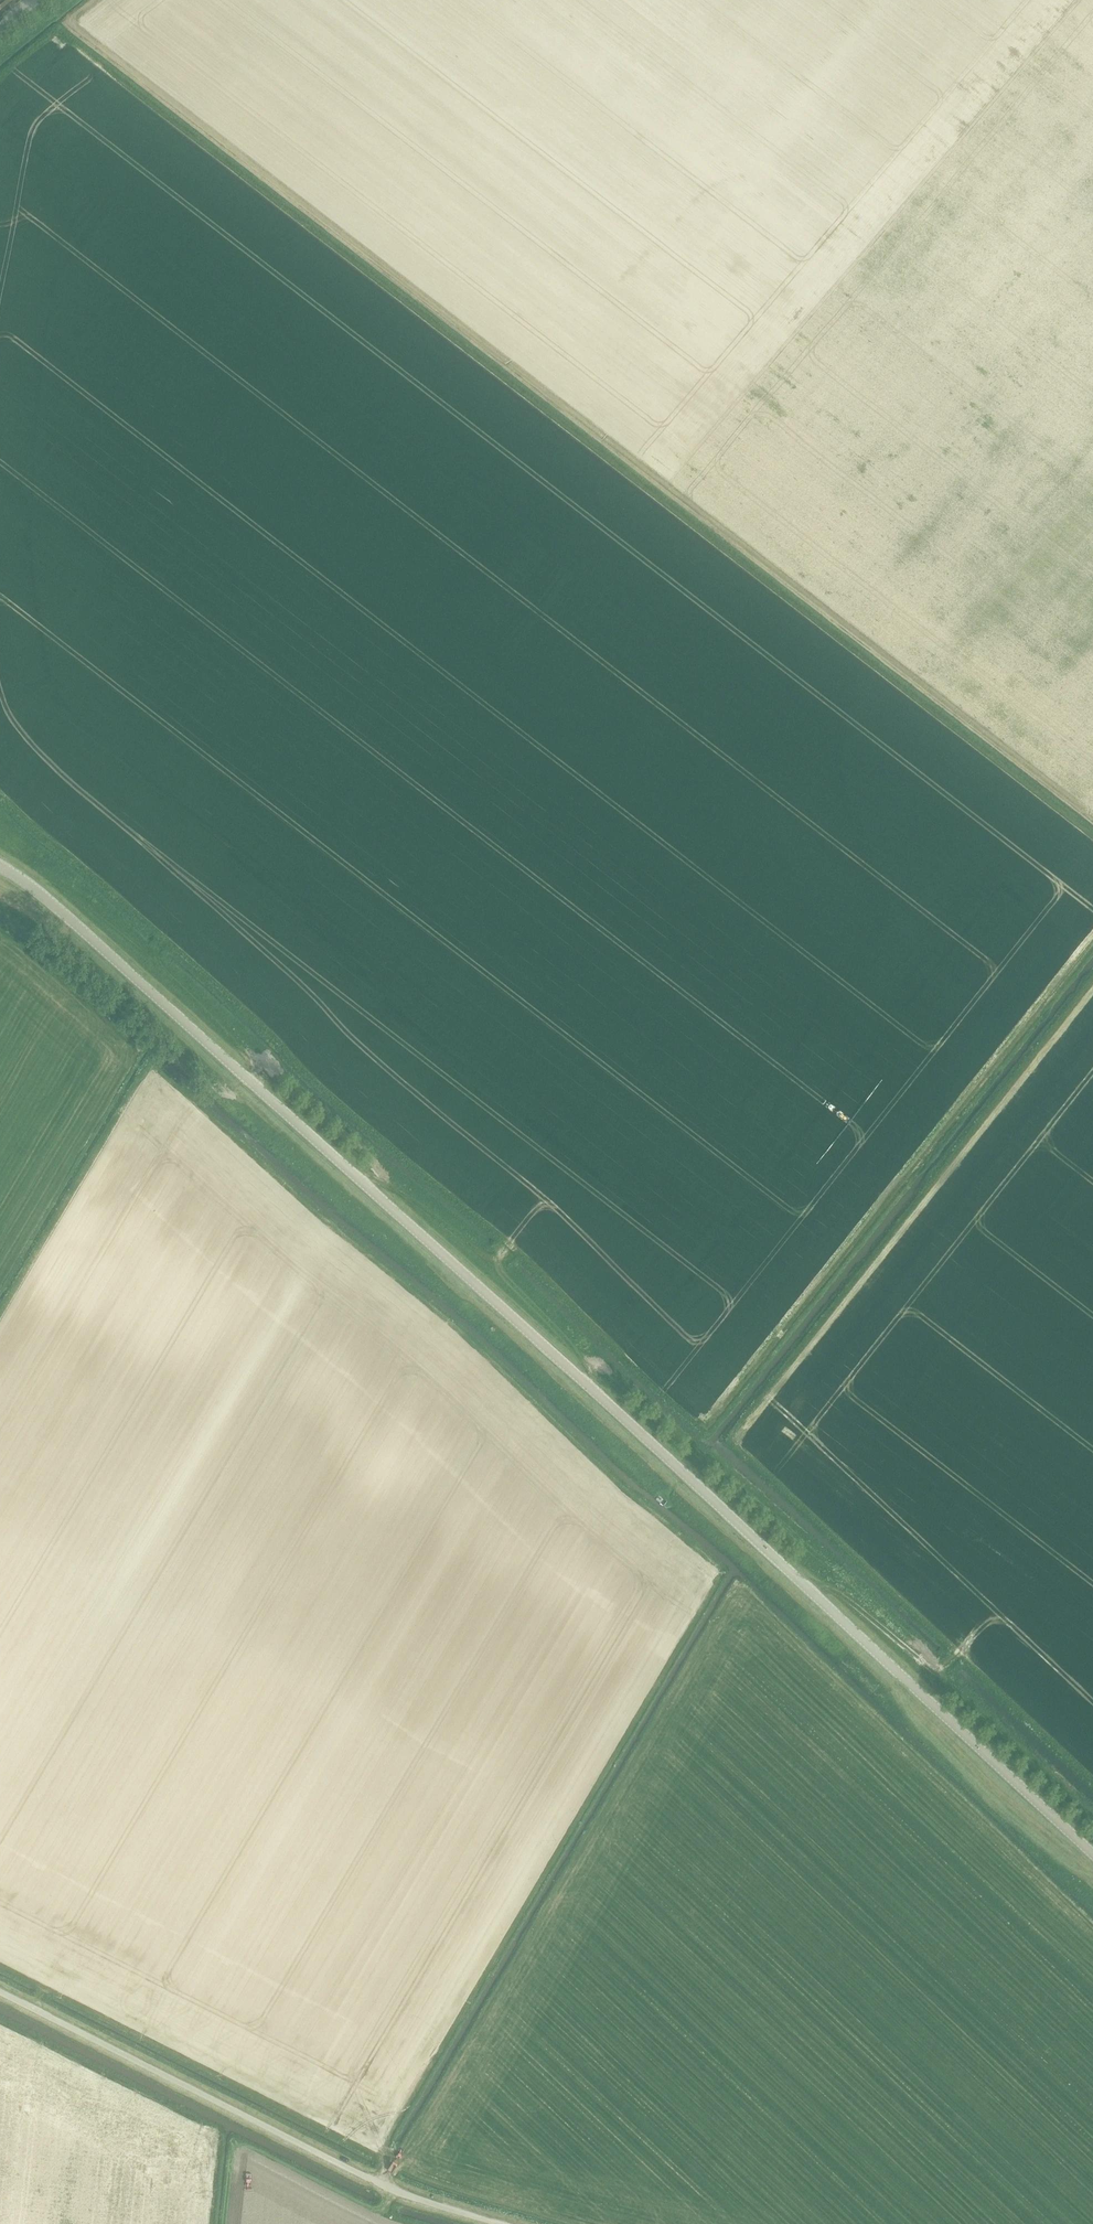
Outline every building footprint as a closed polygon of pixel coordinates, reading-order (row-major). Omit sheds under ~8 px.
[(13,0),(0,0),(0,11),(13,0)]
